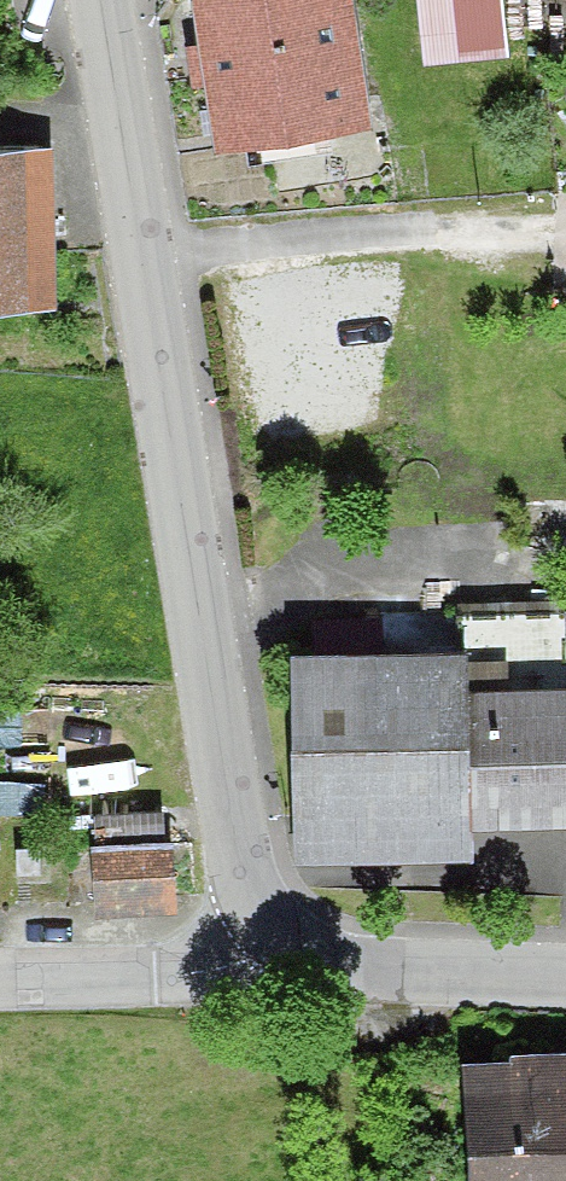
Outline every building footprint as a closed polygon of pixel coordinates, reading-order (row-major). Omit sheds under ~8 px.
[(229,146),(371,132),(358,0),(214,0),(229,146)] [(423,62),(515,63),(515,0),(424,0),(423,62)] [(0,145),(0,307),(69,306),(66,144),(0,145)] [(468,654),(287,653),(286,870),(466,872),(467,832),(467,688),(468,654)] [(467,688),(467,832),(565,831),(565,687),(467,688)] [(182,836),(106,836),(106,912),(182,912),(182,836)] [(39,850),(14,851),(15,876),(40,875),(39,850)] [(462,1060),(468,1180),(565,1180),(565,1054),(462,1060)]
